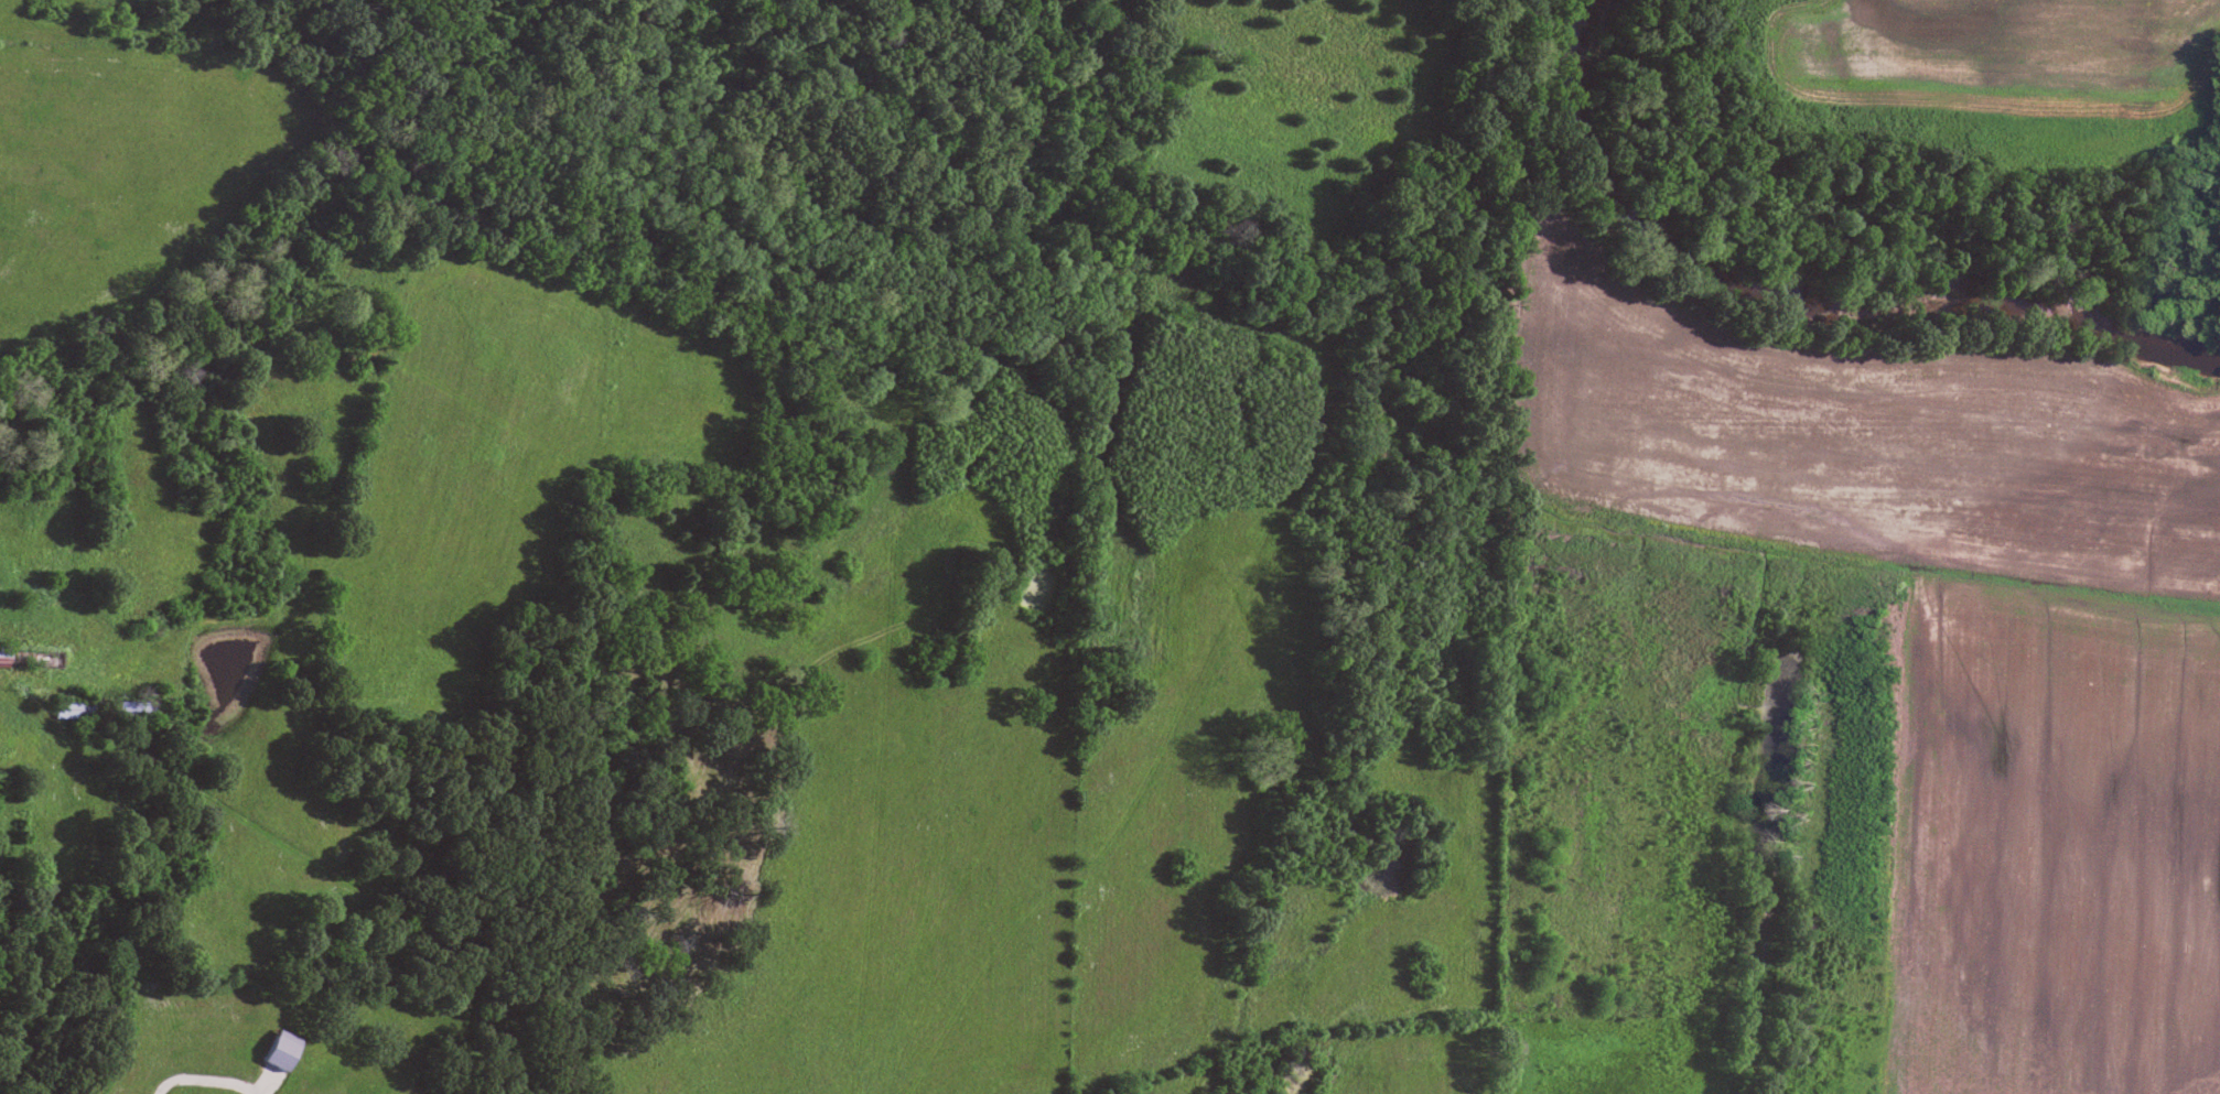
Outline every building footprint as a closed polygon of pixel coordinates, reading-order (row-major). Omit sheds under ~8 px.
[(55,716),(105,717),(106,707),(115,708),(115,716),(156,717),(156,699),(55,697),(55,716)] [(264,1060),(288,1068),(299,1035),(275,1027),(264,1060)]
